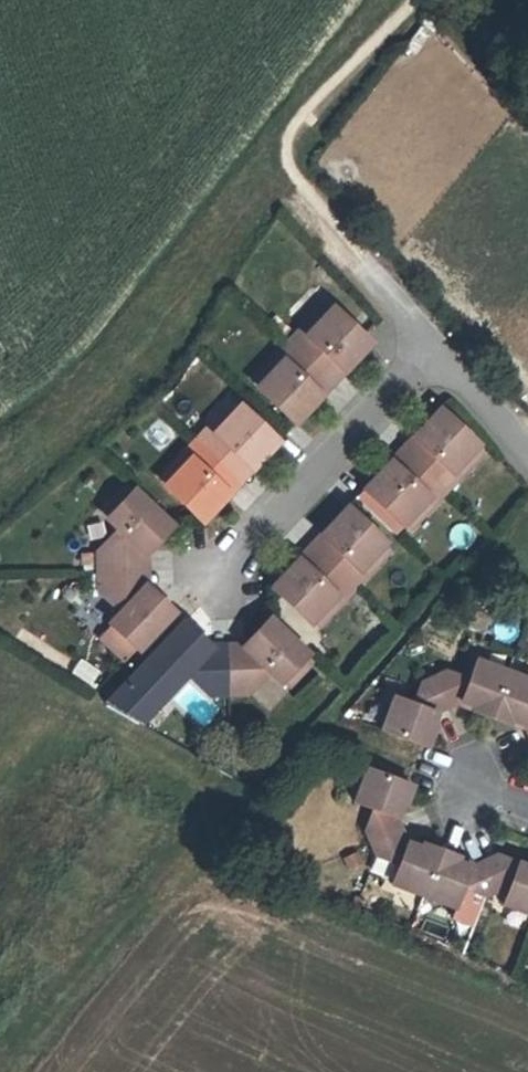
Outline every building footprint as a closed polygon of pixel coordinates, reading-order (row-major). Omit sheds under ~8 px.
[(327,305),(302,331),(309,337),(333,311),(327,305)] [(309,337),(302,331),(290,344),(319,371),(332,358),(343,368),(367,343),(333,311),(309,337)] [(319,371),(290,344),(278,357),(284,363),(259,389),(293,421),(318,395),(307,384),(319,371)] [(253,383),(259,389),(284,363),(278,357),(253,383)] [(330,382),(343,368),(332,358),(319,371),(330,382)] [(330,382),(319,371),(307,384),(318,395),(330,382)] [(234,404),(210,429),(216,435),(240,410),(234,404)] [(216,435),(210,429),(198,442),(227,470),(239,457),(250,467),(274,441),(240,410),(216,435)] [(438,411),(414,437),(424,448),(411,462),(440,490),(453,476),(447,469),(472,443),(438,411)] [(424,448),(414,437),(400,451),(411,462),(424,448)] [(227,470),(198,442),(185,456),(192,462),(167,488),(201,519),(226,493),(215,483),(227,470)] [(478,450),(472,443),(447,469),(453,476),(478,450)] [(411,462),(400,451),(387,465),(398,476),(411,462)] [(161,482),(167,488),(192,462),(185,456),(161,482)] [(238,480),(250,467),(239,457),(227,470),(238,480)] [(440,490),(411,462),(398,476),(387,465),(364,489),(398,521),(420,497),(427,504),(440,490)] [(238,480),(227,470),(215,483),(226,493),(238,480)] [(123,484),(116,490),(123,497),(105,516),(118,528),(95,552),(95,572),(130,571),(129,546),(133,542),(144,552),(168,526),(123,484)] [(123,497),(116,490),(98,509),(105,516),(123,497)] [(420,497),(398,521),(404,527),(427,504),(420,497)] [(345,509),(320,535),(331,545),(318,558),(347,586),(360,573),(353,567),(378,541),(345,509)] [(331,545),(320,535),(307,548),(318,558),(331,545)] [(385,547),(378,541),(353,567),(360,573),(385,547)] [(145,570),(144,552),(133,542),(129,546),(130,571),(145,570)] [(318,558),(307,548),(295,561),(306,571),(318,558)] [(347,586),(318,558),(306,571),(295,561),(271,586),(304,618),(328,593),(335,599),(347,586)] [(145,588),(145,570),(130,571),(131,595),(135,599),(145,588)] [(131,595),(130,571),(95,572),(96,591),(121,614),(96,640),(122,664),(171,612),(145,588),(135,599),(131,595)] [(328,593),(304,618),(310,625),(335,599),(328,593)] [(265,620),(241,645),(252,655),(248,660),(223,660),(224,695),(244,694),(267,670),(279,682),(298,664),(304,670),(310,663),(265,620)] [(133,721),(180,672),(205,695),(224,695),(223,660),(199,661),(195,657),(205,646),(180,621),(137,666),(107,701),(105,702),(133,721)] [(223,660),(223,645),(205,646),(195,657),(199,661),(223,660)] [(252,655),(241,645),(223,645),(223,660),(248,660),(252,655)] [(76,658),(68,675),(91,684),(98,668),(76,658)] [(492,718),(509,671),(477,659),(470,679),(448,671),(435,677),(450,706),(462,699),(476,705),(474,711),(492,718)] [(298,664),(279,682),(286,688),(304,670),(298,664)] [(509,671),(492,718),(510,725),(512,720),(526,725),(527,730),(527,678),(509,671)] [(450,706),(435,677),(422,684),(414,702),(395,696),(382,729),(428,746),(435,727),(431,725),(437,712),(450,706)] [(368,852),(403,826),(397,814),(402,802),(406,803),(414,784),(368,766),(355,800),(374,807),(363,838),(368,852)] [(421,904),(442,848),(424,841),(422,846),(411,842),(403,826),(368,852),(376,866),(395,873),(388,892),(421,904)] [(500,890),(486,860),(473,866),(459,859),(461,855),(442,848),(421,904),(453,917),(462,896),(482,905),(500,890)] [(500,853),(486,860),(500,890),(507,893),(504,903),(527,912),(527,863),(500,853)]
